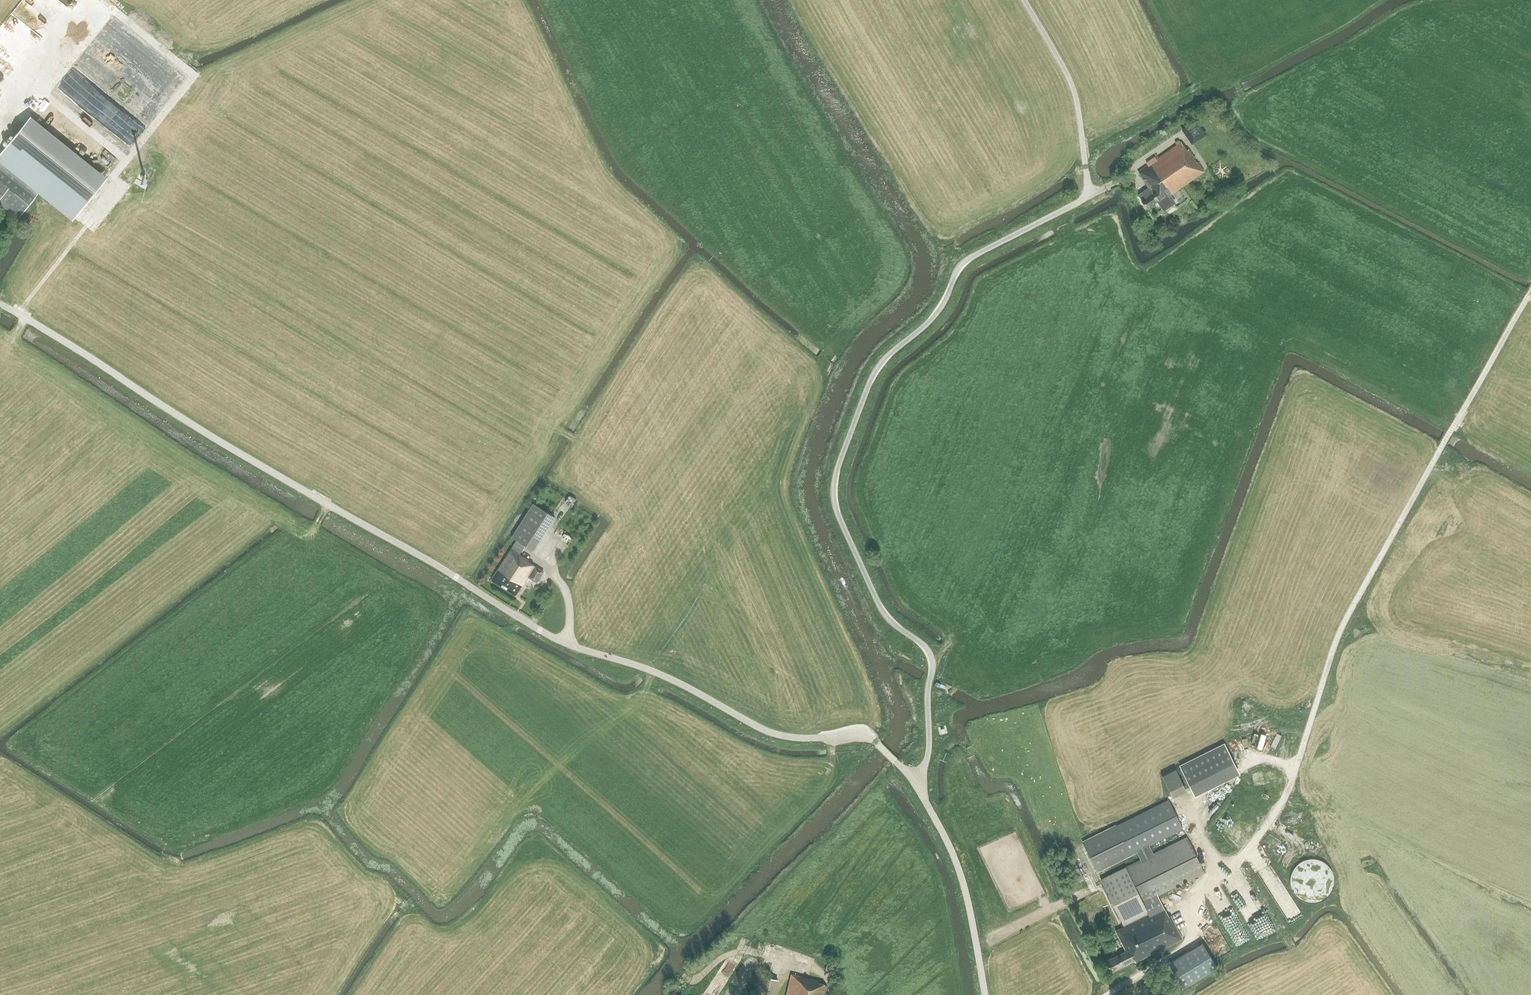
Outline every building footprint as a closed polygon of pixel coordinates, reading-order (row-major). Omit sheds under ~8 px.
[(12,216),(14,213),(19,217),(40,190),(75,218),(101,185),(25,124),(0,154),(0,206),(12,216)] [(1159,200),(1165,208),(1173,202),(1169,196),(1204,171),(1210,167),(1203,158),(1198,162),(1189,149),(1187,150),(1181,142),(1139,172),(1150,187),(1138,195),(1141,199),(1147,208),(1159,200)] [(554,517),(533,503),(512,536),(533,550),(554,517)] [(537,582),(544,572),(528,561),(529,560),(512,549),(492,579),(516,595),(528,577),(537,582)] [(1291,715),(1287,719),(1298,729),(1302,725),(1291,715)] [(1225,744),(1180,767),(1191,789),(1236,766),(1225,744)] [(1186,790),(1175,769),(1162,776),(1173,797),(1186,790)] [(1106,961),(1112,971),(1135,960),(1136,962),(1183,939),(1171,916),(1169,917),(1161,899),(1159,900),(1157,896),(1205,872),(1187,836),(1153,853),(1150,845),(1183,829),(1169,800),(1083,842),(1096,868),(1136,848),(1141,859),(1102,879),(1126,926),(1117,930),(1127,950),(1106,961)] [(1290,887),(1295,896),(1305,902),(1316,902),(1325,897),(1331,887),(1331,876),(1326,867),(1316,861),(1305,861),(1295,866),(1290,876),(1290,887)] [(1282,906),(1290,922),(1304,914),(1298,903),(1290,907),(1288,903),(1282,906)] [(1184,988),(1218,967),(1203,943),(1169,964),(1184,988)] [(837,973),(840,964),(828,960),(825,969),(837,973)] [(778,979),(759,974),(754,994),(774,994),(778,979)] [(828,986),(825,983),(819,982),(819,980),(792,974),(787,994),(825,994),(828,986)]
